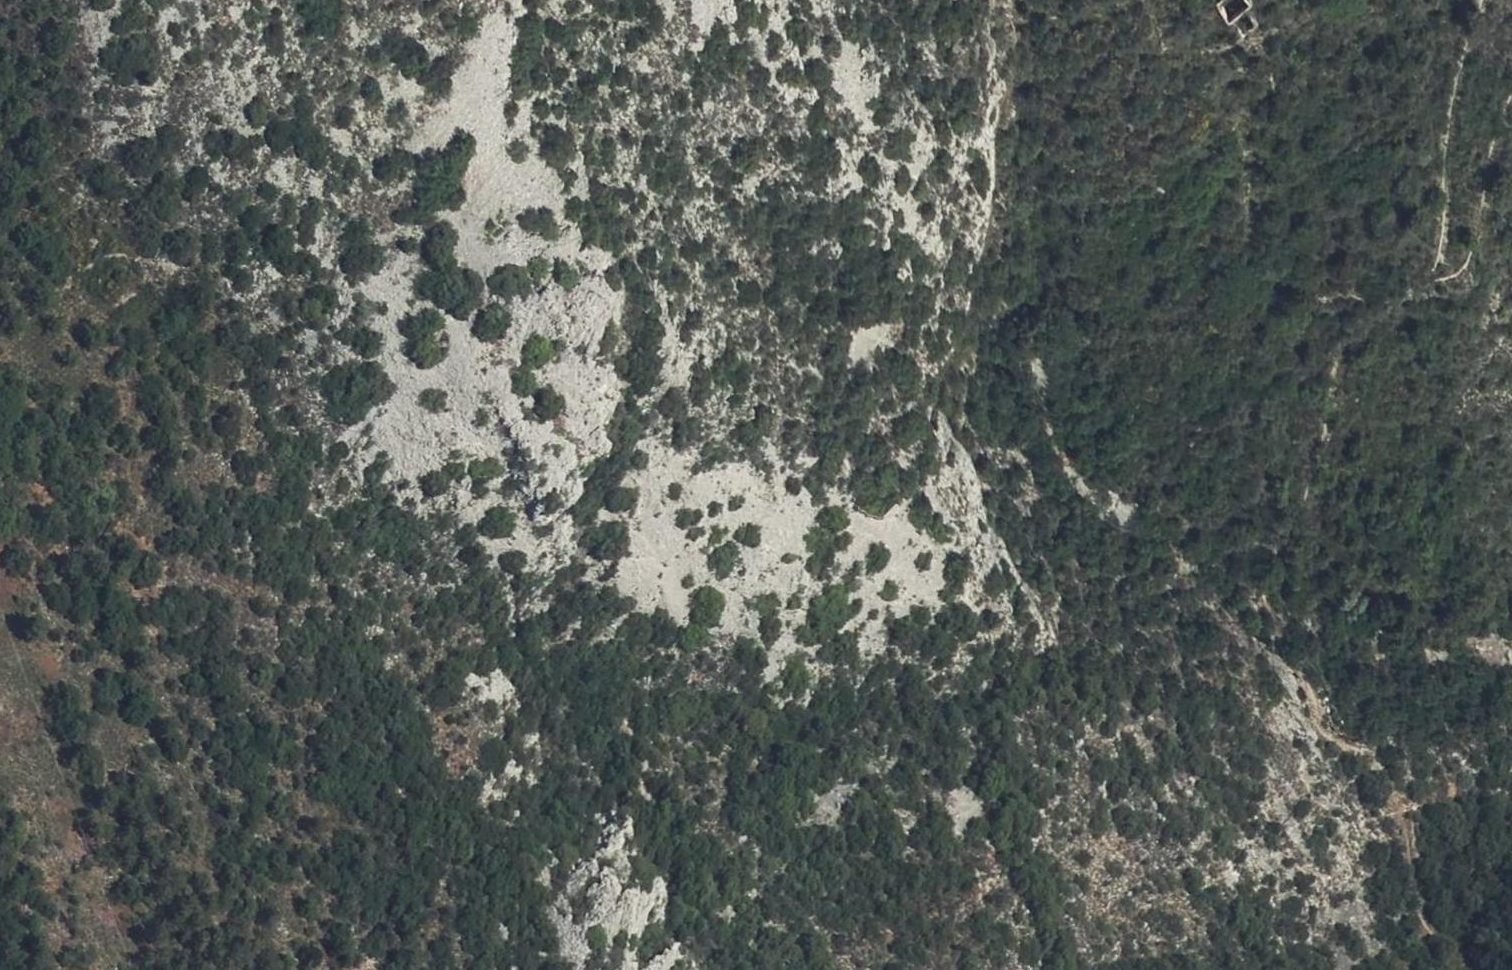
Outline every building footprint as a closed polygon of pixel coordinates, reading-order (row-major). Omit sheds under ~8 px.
[(1241,35),(1258,24),(1251,11),(1256,6),(1251,0),(1217,0),(1241,35)]
